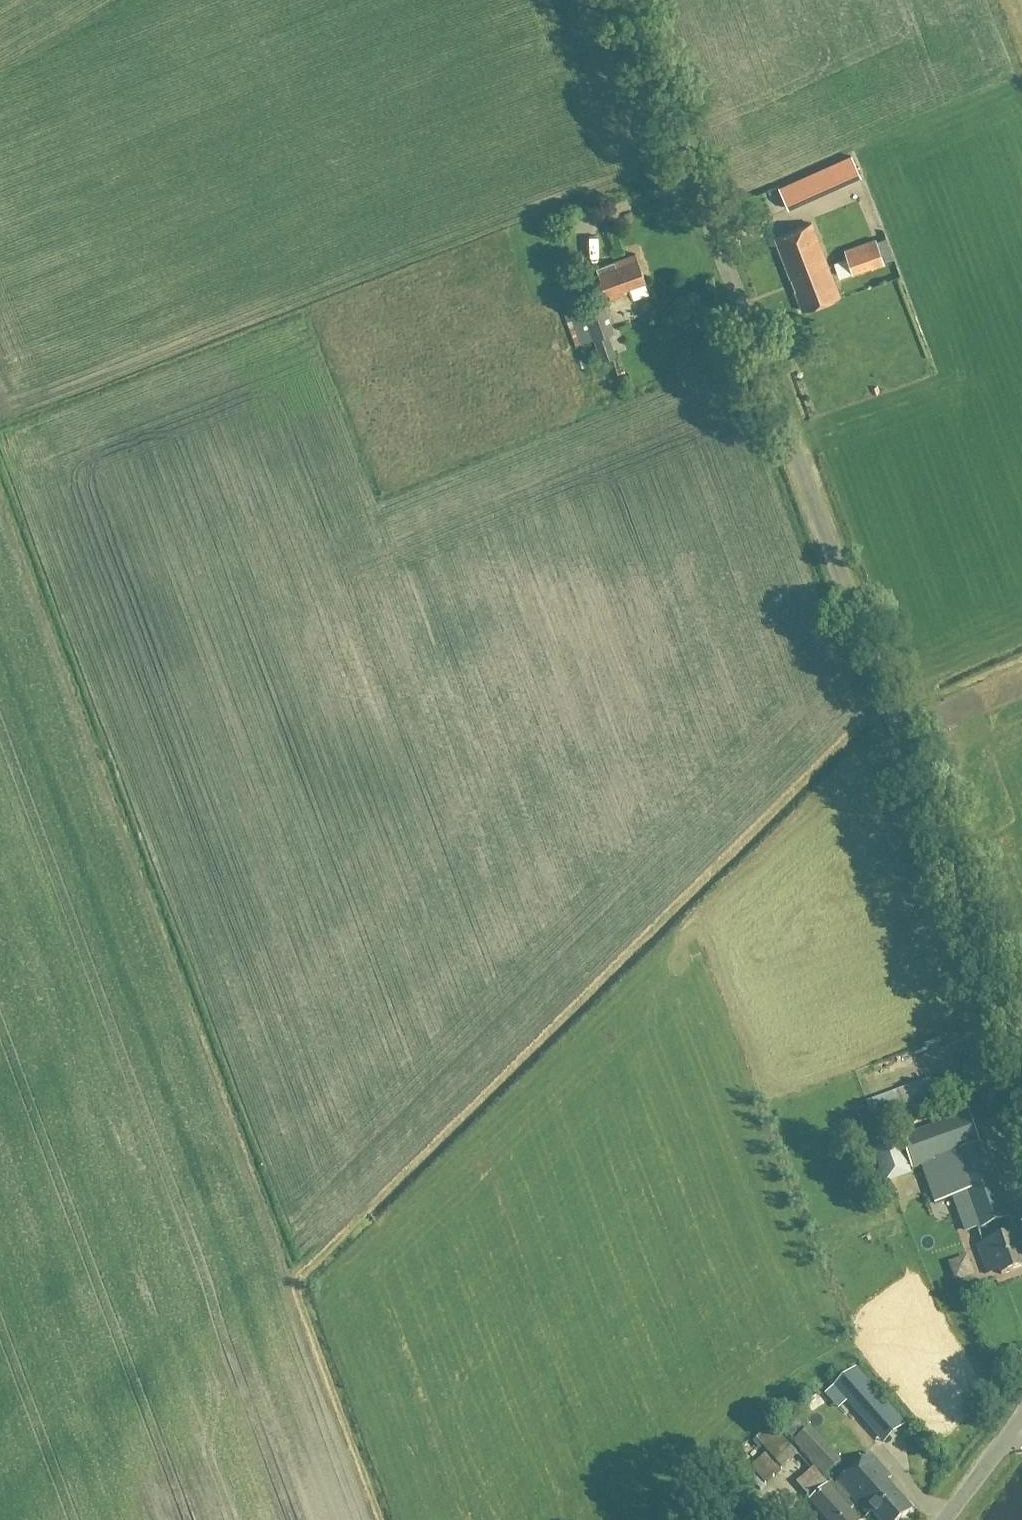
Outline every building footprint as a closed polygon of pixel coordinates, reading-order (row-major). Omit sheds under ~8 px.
[(788,203),(805,197),(800,183),(784,188),(788,203)] [(774,238),(791,282),(793,281),(796,289),(794,289),(795,291),(794,291),(801,311),(840,296),(811,224),(774,238)] [(843,277),(853,273),(854,276),(883,265),(874,240),(844,251),(847,259),(837,263),(835,267),(837,274),(843,277)] [(634,254),(596,268),(608,300),(628,292),(632,300),(649,293),(634,254)] [(602,300),(564,314),(575,344),(593,337),(602,360),(615,355),(606,332),(613,330),(602,300)] [(926,1084),(896,1090),(899,1107),(930,1100),(926,1084)] [(978,1228),(984,1244),(978,1246),(988,1273),(1000,1269),(1002,1274),(1021,1267),(1021,1253),(1015,1233),(1014,1233),(1009,1218),(1010,1218),(983,1144),(981,1144),(970,1113),(902,1137),(913,1168),(922,1165),(935,1204),(966,1193),(972,1210),(960,1214),(965,1229),(969,1231),(978,1228)] [(898,1140),(872,1150),(885,1184),(911,1175),(898,1140)] [(847,1401),(872,1429),(884,1442),(905,1424),(892,1410),(856,1370),(846,1379),(828,1394),(840,1408),(847,1401)] [(771,1424),(755,1438),(767,1452),(751,1467),(765,1483),(798,1454),(771,1424)] [(808,1428),(793,1441),(825,1476),(839,1462),(808,1428)] [(870,1453),(839,1481),(869,1515),(872,1512),(879,1519),(901,1519),(913,1509),(888,1481),(891,1477),(870,1453)] [(796,1483),(811,1500),(810,1501),(827,1519),(859,1519),(815,1468),(796,1483)]
